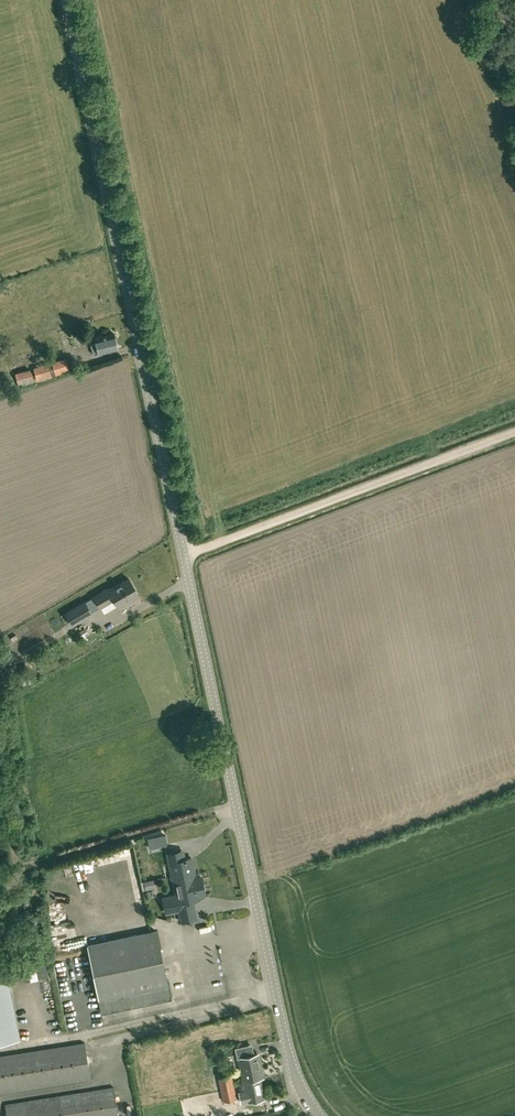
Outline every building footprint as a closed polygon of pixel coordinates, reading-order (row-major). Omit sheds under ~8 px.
[(116,334),(114,333),(113,332),(95,336),(96,342),(91,344),(94,354),(117,348),(115,339),(117,337),(116,334)] [(66,357),(52,361),(56,375),(70,370),(66,357)] [(48,362),(33,367),(37,380),(52,376),(48,362)] [(17,379),(19,386),(33,382),(29,368),(15,372),(15,373),(9,375),(11,381),(17,379)] [(109,589),(108,587),(94,596),(100,606),(114,598),(117,605),(125,600),(124,599),(137,592),(129,578),(109,589)] [(92,613),(84,600),(64,612),(71,625),(92,613)] [(12,657),(7,647),(0,651),(0,664),(12,657)] [(158,836),(161,846),(167,845),(165,834),(158,836)] [(175,889),(206,884),(205,875),(201,876),(201,873),(197,874),(194,857),(186,858),(185,850),(167,854),(175,889)] [(199,919),(195,901),(206,899),(206,896),(208,896),(206,884),(175,889),(175,895),(162,897),(167,916),(179,914),(182,923),(199,919)] [(167,984),(156,930),(87,944),(101,1012),(170,997),(167,984)] [(18,1039),(5,969),(0,970),(0,1042),(18,1039)] [(90,1077),(84,1042),(0,1056),(0,1092),(90,1077)] [(246,1077),(244,1078),(244,1079),(259,1075),(260,1077),(263,1077),(259,1053),(245,1056),(243,1046),(235,1047),(237,1058),(242,1057),(246,1077)] [(231,1074),(218,1077),(221,1090),(234,1087),(231,1074)] [(264,1098),(260,1077),(259,1075),(244,1079),(246,1090),(239,1092),(241,1102),(248,1100),(248,1101),(264,1098)] [(5,1104),(6,1115),(118,1115),(113,1087),(5,1104)] [(234,1087),(221,1090),(223,1101),(236,1098),(234,1087)]
